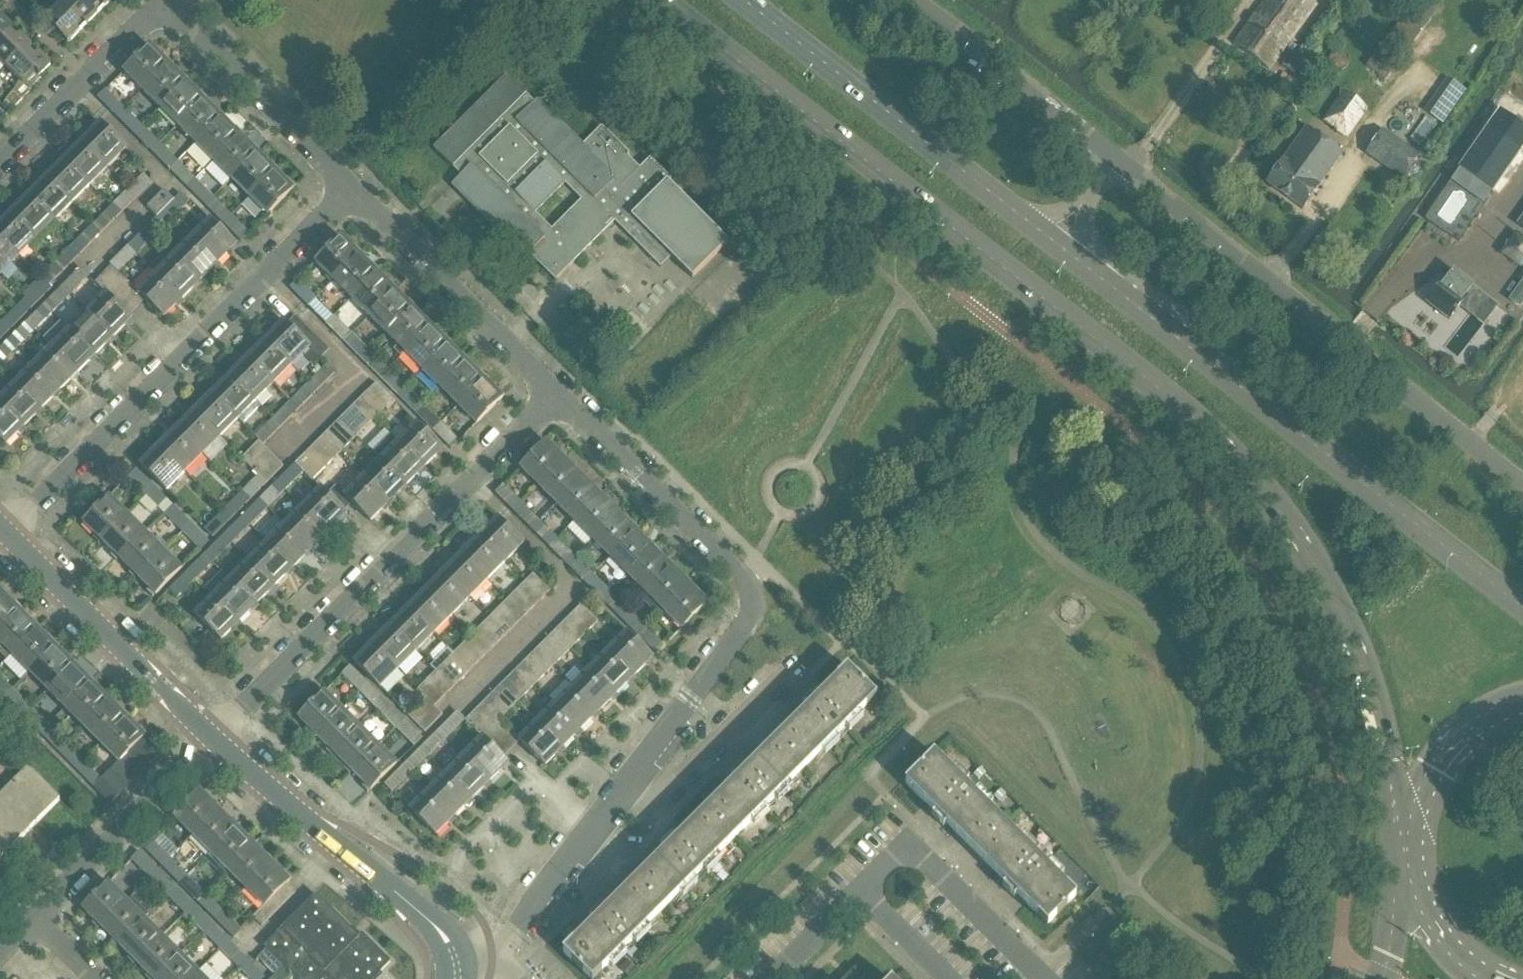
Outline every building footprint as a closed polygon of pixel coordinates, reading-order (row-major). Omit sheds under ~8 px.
[(67,0),(65,0),(48,17),(59,29),(56,32),(67,44),(79,32),(85,26),(81,22),(74,15),(78,10),(67,0)] [(78,10),(74,15),(81,22),(85,26),(98,13),(103,8),(99,3),(96,0),(67,0),(78,10)] [(1269,70),(1315,5),(1308,0),(1266,0),(1234,45),(1269,70)] [(1401,59),(1436,12),(1420,0),(1416,0),(1383,45),(1401,59)] [(2,40),(9,33),(13,29),(0,16),(0,15),(0,39),(2,40)] [(6,67),(16,56),(20,59),(28,51),(32,47),(19,34),(13,29),(9,33),(2,40),(0,39),(0,61),(6,67)] [(1280,64),(1292,72),(1305,53),(1301,50),(1304,47),(1300,44),(1297,48),(1294,45),(1280,64)] [(124,72),(142,90),(152,80),(167,64),(150,47),(151,46),(150,46),(134,61),(123,72),(124,72)] [(31,91),(30,90),(41,79),(39,77),(50,65),(37,53),(32,47),(28,51),(20,59),(16,56),(6,67),(20,82),(19,83),(13,93),(21,101),(31,91)] [(1379,50),(1367,67),(1385,81),(1399,63),(1380,49),(1379,50)] [(142,90),(160,107),(170,97),(185,82),(167,64),(152,80),(142,90)] [(507,76),(433,149),(453,169),(453,168),(461,176),(451,185),(525,259),(529,255),(555,281),(614,221),(660,268),(669,259),(690,280),(726,244),(666,184),(671,179),(650,158),(640,169),(628,157),(629,155),(601,127),(583,145),(537,100),(534,103),(507,76)] [(1450,80),(1431,107),(1447,118),(1465,91),(1450,80)] [(160,107),(178,125),(187,115),(203,100),(185,82),(170,97),(160,107)] [(97,98),(115,116),(123,108),(105,90),(97,98)] [(1322,121),(1346,138),(1367,109),(1343,92),(1322,121)] [(13,93),(6,101),(14,109),(21,101),(13,93)] [(178,125),(195,143),(205,133),(221,117),(203,100),(187,115),(178,125)] [(115,116),(133,134),(141,126),(123,108),(115,116)] [(195,143),(213,161),(223,151),(238,135),(221,117),(205,133),(195,143)] [(99,124),(81,142),(92,152),(107,168),(125,150),(126,150),(110,134),(100,123),(99,124)] [(133,134),(151,152),(159,144),(141,126),(133,134)] [(1266,184),(1302,209),(1341,153),(1306,128),(1266,184)] [(1366,153),(1402,179),(1418,155),(1382,130),(1366,153)] [(213,161),(231,179),(241,169),(256,153),(238,135),(223,151),(213,161)] [(1480,141),(1453,180),(1486,203),(1513,164),(1480,141)] [(81,142),(64,159),(74,169),(90,185),(107,168),(92,152),(81,142)] [(151,152),(169,169),(176,162),(159,144),(151,152)] [(231,179),(248,196),(259,186),(274,171),(256,153),(241,169),(231,179)] [(64,159),(46,178),(56,188),(72,203),(90,185),(74,169),(64,159)] [(169,169),(186,187),(194,179),(176,162),(169,169)] [(259,186),(248,196),(266,215),(267,215),(277,205),(293,189),(292,188),(292,189),(274,171),(259,186)] [(143,175),(129,189),(137,197),(151,183),(143,175)] [(46,178),(28,195),(38,205),(54,221),(72,203),(56,188),(46,178)] [(186,187),(204,205),(212,197),(194,179),(186,187)] [(129,189),(112,206),(120,214),(137,197),(129,189)] [(147,207),(157,217),(174,200),(164,190),(147,207)] [(180,194),(174,200),(157,217),(110,264),(111,266),(118,272),(188,202),(180,194)] [(28,195),(11,213),(21,223),(36,239),(54,221),(38,205),(28,195)] [(204,205),(222,223),(230,215),(212,197),(204,205)] [(112,206),(93,225),(101,233),(120,214),(112,206)] [(0,224),(0,239),(2,241),(18,257),(36,239),(21,223),(11,213),(0,224)] [(230,215),(222,223),(241,241),(248,234),(230,215)] [(210,221),(193,238),(203,247),(218,263),(235,246),(236,246),(220,230),(210,220),(209,220),(210,221)] [(441,228),(452,240),(459,233),(448,221),(441,228)] [(93,225),(76,242),(84,250),(101,233),(93,225)] [(1520,268),(1522,264),(1522,242),(1514,235),(1501,255),(1520,268)] [(315,263),(332,280),(342,270),(357,254),(341,237),(325,252),(314,263),(315,264),(315,263)] [(193,238),(175,256),(185,265),(200,281),(218,263),(203,247),(193,238)] [(0,275),(18,257),(2,241),(0,239),(0,275)] [(76,242),(58,260),(66,268),(84,250),(76,242)] [(332,280),(350,298),(360,288),(376,272),(357,254),(342,270),(332,280)] [(175,256),(157,274),(167,283),(182,299),(200,281),(185,265),(175,256)] [(40,278),(43,281),(48,286),(66,268),(58,260),(40,278)] [(111,266),(103,274),(120,292),(129,283),(118,272),(111,266)] [(88,276),(80,268),(62,287),(70,295),(88,276)] [(1426,302),(1449,320),(1474,288),(1451,270),(1426,302)] [(350,298),(367,315),(377,305),(393,290),(376,272),(360,288),(350,298)] [(94,283),(105,293),(112,300),(120,292),(103,274),(94,283)] [(138,292),(145,300),(148,302),(164,318),(164,317),(182,299),(167,283),(157,274),(139,292),(138,292)] [(289,288),(307,305),(315,297),(297,280),(289,288)] [(1519,309),(1522,304),(1522,280),(1508,301),(1519,309)] [(43,281),(25,299),(33,307),(51,289),(48,286),(43,281)] [(138,292),(129,283),(120,292),(136,308),(145,300),(138,292)] [(62,287),(44,304),(52,313),(70,295),(62,287)] [(367,315),(386,334),(396,324),(411,308),(393,290),(377,305),(367,315)] [(120,292),(112,300),(115,304),(128,317),(136,308),(120,292)] [(105,294),(87,312),(97,322),(113,337),(130,320),(131,320),(128,317),(115,304),(112,300),(105,293),(104,294),(105,294)] [(307,305),(325,324),(333,315),(315,297),(307,305)] [(25,299),(7,317),(15,325),(33,307),(25,299)] [(1485,306),(1491,311),(1496,305),(1489,300),(1485,306)] [(44,304),(26,322),(34,330),(52,313),(44,304)] [(399,356),(404,352),(414,341),(429,326),(411,308),(396,324),(386,334),(397,345),(393,349),(399,356)] [(87,312),(69,330),(79,340),(95,356),(113,337),(97,322),(87,312)] [(325,324),(342,341),(350,333),(333,315),(325,324)] [(295,316),(286,325),(293,331),(303,342),(312,333),(295,316)] [(7,317),(0,324),(0,340),(15,325),(7,317)] [(26,322),(8,340),(16,348),(34,330),(26,322)] [(283,322),(265,340),(274,350),(290,366),(308,347),(308,348),(309,347),(303,342),(293,331),(286,325),(283,322)] [(404,352),(422,370),(432,359),(447,344),(429,326),(414,341),(404,352)] [(69,330),(51,348),(61,358),(77,374),(95,356),(79,340),(69,330)] [(329,350),(312,333),(303,342),(309,347),(320,359),(329,350)] [(342,341),(361,359),(369,351),(350,333),(342,341)] [(0,349),(0,364),(16,348),(8,340),(0,349)] [(265,340),(247,358),(257,368),(272,383),(290,366),(274,350),(265,340)] [(422,370),(440,387),(450,377),(465,362),(447,344),(432,359),(422,370)] [(51,348),(33,366),(43,376),(59,392),(77,374),(61,358),(51,348)] [(361,359),(378,377),(386,369),(369,351),(361,359)] [(247,358),(229,376),(239,386),(255,401),(272,383),(257,368),(247,358)] [(440,387),(458,406),(468,395),(483,380),(465,362),(450,377),(440,387)] [(327,365),(308,384),(316,392),(335,373),(327,365)] [(33,366),(16,383),(26,394),(41,409),(59,392),(43,376),(33,366)] [(378,377),(397,395),(405,387),(386,369),(378,377)] [(229,376),(211,394),(221,404),(237,420),(255,401),(239,386),(229,376)] [(468,395),(458,406),(475,423),(476,424),(486,413),(502,398),(501,397),(483,380),(468,395)] [(0,399),(0,404),(8,412),(24,427),(41,409),(26,394),(16,383),(0,399)] [(361,398),(378,415),(384,409),(384,408),(388,411),(396,403),(376,383),(361,398)] [(308,384),(290,401),(298,409),(316,392),(308,384)] [(397,395),(414,413),(422,405),(405,387),(397,395)] [(211,394),(194,412),(203,422),(219,437),(237,420),(221,404),(211,394)] [(378,415),(361,398),(353,406),(370,423),(378,415)] [(290,401),(272,419),(280,427),(298,409),(290,401)] [(0,404),(0,440),(6,445),(24,427),(8,412),(0,404)] [(414,413),(433,431),(441,423),(422,405),(414,413)] [(344,414),(361,431),(370,423),(353,406),(344,414)] [(194,412),(176,430),(186,440),(201,455),(219,437),(203,422),(194,412)] [(336,422),(353,439),(361,431),(344,414),(336,422)] [(259,441),(258,442),(262,446),(280,427),(272,419),(255,437),(259,441)] [(328,430),(345,447),(353,439),(336,422),(328,430)] [(416,424),(398,442),(408,452),(424,468),(442,450),(427,434),(416,423),(415,423),(416,424)] [(441,423),(433,431),(451,449),(458,441),(441,423)] [(176,430),(158,448),(168,458),(183,473),(201,455),(186,440),(176,430)] [(328,430),(320,439),(337,456),(345,447),(328,430)] [(337,456),(320,439),(312,447),(328,464),(337,456)] [(262,446),(258,442),(241,459),(249,467),(266,450),(262,446)] [(398,442),(380,460),(390,470),(406,486),(424,468),(408,452),(398,442)] [(521,468),(538,486),(548,476),(564,460),(546,443),(546,442),(530,458),(520,468),(521,468)] [(303,455),(320,472),(328,464),(312,447),(303,455)] [(168,458),(158,448),(141,465),(140,464),(140,465),(150,475),(166,491),(167,491),(166,490),(183,473),(168,458)] [(249,467),(258,475),(275,458),(266,450),(249,467)] [(295,463),(303,471),(312,480),(320,472),(303,455),(295,463)] [(258,475),(258,476),(266,484),(283,467),(275,458),(258,475)] [(380,460),(362,478),(372,488),(388,503),(406,486),(390,470),(380,460)] [(538,486),(556,503),(566,493),(581,477),(564,460),(548,476),(538,486)] [(295,463),(277,482),(284,490),(303,471),(295,463)] [(128,478),(146,496),(154,488),(136,470),(128,478)] [(258,476),(240,494),(248,502),(266,484),(258,476)] [(556,503),(574,521),(584,511),(599,496),(581,477),(566,493),(556,503)] [(362,478),(344,496),(352,503),(354,506),(370,522),(371,521),(370,521),(388,503),(372,488),(362,478)] [(277,482),(259,500),(267,508),(284,490),(277,482)] [(495,493),(513,512),(521,504),(502,485),(495,493)] [(334,486),(326,495),(331,499),(343,512),(352,503),(344,496),(334,486)] [(146,496),(164,513),(172,505),(154,488),(146,496)] [(320,489),(302,507),(312,518),(328,533),(346,515),(343,512),(331,499),(326,495),(320,489)] [(240,494),(222,512),(230,520),(248,502),(240,494)] [(574,521),(591,539),(601,529),(617,513),(599,496),(584,511),(574,521)] [(84,524),(101,541),(111,531),(126,515),(109,498),(109,497),(93,513),(83,523),(83,524),(84,524)] [(259,500),(241,518),(249,525),(267,508),(259,500)] [(513,512),(531,529),(538,521),(521,504),(513,512)] [(164,513),(182,532),(190,523),(172,505),(164,513)] [(302,507),(284,525),(294,535),(310,551),(328,533),(312,518),(302,507)] [(230,520),(222,512),(204,530),(212,538),(230,520)] [(591,539),(609,557),(619,547),(635,531),(617,513),(601,529),(591,539)] [(101,541),(118,558),(128,549),(144,533),(126,515),(111,531),(101,541)] [(241,518),(223,536),(231,544),(249,525),(241,518)] [(497,519),(479,537),(489,547),(504,563),(522,545),(523,546),(523,545),(508,529),(497,518),(496,519),(497,519)] [(531,529),(548,547),(556,539),(538,521),(531,529)] [(190,523),(182,532),(200,550),(208,542),(190,523)] [(284,525),(266,543),(276,553),(292,569),(310,551),(294,535),(284,525)] [(609,557),(627,575),(637,565),(653,549),(635,531),(619,547),(609,557)] [(118,558),(136,576),(146,567),(162,551),(144,533),(128,549),(118,558)] [(223,536),(205,553),(213,561),(231,544),(223,536)] [(479,537),(461,555),(471,565),(486,581),(504,563),(489,547),(479,537)] [(548,547),(566,565),(573,557),(556,539),(548,547)] [(266,543),(248,561),(258,571),(274,587),(292,569),(276,553),(266,543)] [(627,575),(645,593),(655,583),(671,567),(653,549),(637,565),(627,575)] [(146,567),(136,576),(154,594),(154,595),(155,595),(165,585),(181,569),(180,568),(180,569),(162,551),(146,567)] [(205,553),(187,571),(195,579),(213,561),(205,553)] [(461,555),(443,573),(453,583),(469,599),(486,581),(471,565),(461,555)] [(566,565),(584,583),(591,575),(573,557),(566,565)] [(248,561),(230,578),(241,589),(256,604),(274,587),(258,571),(248,561)] [(645,593),(663,611),(673,601),(688,585),(671,567),(655,583),(645,593)] [(195,579),(187,571),(170,589),(177,597),(195,579)] [(205,589),(212,596),(223,607),(238,622),(256,604),(241,589),(230,578),(223,571),(205,589)] [(443,573),(425,590),(436,601),(451,616),(469,599),(453,583),(443,573)] [(524,582),(541,599),(550,591),(533,574),(524,582)] [(584,583),(602,601),(609,594),(591,575),(584,583)] [(541,599),(524,582),(516,591),(533,608),(541,599)] [(673,601),(663,611),(680,628),(680,629),(681,629),(692,619),(707,603),(706,603),(688,585),(673,601)] [(425,590),(408,608),(418,619),(433,634),(451,616),(436,601),(425,590)] [(533,608),(516,591),(508,599),(525,616),(533,608)] [(4,627),(19,611),(1,593),(0,594),(0,630),(4,627)] [(602,601),(620,619),(628,611),(609,594),(602,601)] [(223,607),(212,596),(195,614),(195,613),(194,614),(205,625),(221,641),(221,640),(238,622),(223,607)] [(499,607),(516,624),(525,616),(508,599),(499,607)] [(572,613),(589,630),(597,622),(580,605),(572,613)] [(499,607),(491,615),(508,632),(516,624),(499,607)] [(408,608),(390,626),(400,636),(415,652),(433,634),(418,619),(408,608)] [(11,654),(21,644),(37,629),(19,611),(4,627),(0,630),(0,643),(3,647),(0,650),(0,652),(7,659),(11,654)] [(620,619),(638,637),(645,629),(628,611),(620,619)] [(572,613),(564,621),(581,638),(589,630),(572,613)] [(491,615),(483,624),(500,641),(508,632),(491,615)] [(556,629),(573,646),(581,638),(564,621),(556,629)] [(475,632),(492,649),(500,641),(483,624),(475,632)] [(390,626),(372,644),(382,654),(397,670),(415,652),(400,636),(390,626)] [(11,654),(28,672),(39,662),(54,646),(37,629),(21,644),(11,654)] [(548,638),(565,655),(573,646),(556,629),(548,638)] [(645,629),(638,637),(656,654),(663,647),(645,629)] [(466,640),(483,657),(492,649),(475,632),(466,640)] [(618,661),(634,677),(651,659),(652,659),(652,658),(636,643),(626,632),(625,633),(626,633),(608,651),(618,661)] [(548,638),(539,646),(556,663),(565,655),(548,638)] [(466,640),(458,649),(475,665),(483,657),(466,640)] [(382,654),(372,644),(354,662),(354,661),(353,662),(364,672),(380,688),(380,687),(397,670),(382,654)] [(28,672),(46,690),(57,680),(72,664),(54,646),(39,662),(28,672)] [(531,654),(548,671),(556,663),(539,646),(531,654)] [(450,657),(467,674),(475,665),(458,649),(450,657)] [(600,679),(616,694),(634,677),(618,661),(608,651),(590,669),(600,679)] [(523,662),(540,680),(548,671),(531,654),(523,662)] [(442,665),(459,682),(467,674),(450,657),(442,665)] [(514,671),(532,688),(540,680),(523,662),(514,671)] [(46,690),(64,708),(75,698),(90,682),(72,664),(57,680),(46,690)] [(433,673),(450,690),(459,682),(442,665),(433,673)] [(342,675),(360,693),(368,685),(350,666),(342,675)] [(837,677),(777,738),(806,767),(870,703),(876,696),(847,667),(837,677)] [(582,697),(598,712),(616,694),(600,679),(590,669),(572,687),(582,697)] [(514,671),(506,679),(523,696),(532,688),(514,671)] [(433,673),(425,682),(442,699),(450,690),(433,673)] [(4,698),(11,690),(0,679),(0,694),(4,698)] [(506,679),(498,687),(515,705),(523,696),(506,679)] [(64,708),(82,726),(92,715),(108,700),(90,682),(75,698),(64,708)] [(425,699),(434,707),(442,699),(425,682),(417,690),(426,699),(425,699)] [(360,693),(378,711),(386,703),(368,685),(360,693)] [(498,687),(490,696),(507,713),(515,705),(498,687)] [(564,715),(580,731),(598,712),(582,697),(572,687),(554,705),(564,715)] [(4,698),(22,717),(30,708),(11,690),(4,698)] [(299,718),(316,736),(326,726),(342,711),(324,693),(325,693),(324,692),(308,708),(298,718),(298,719),(299,718)] [(490,696),(481,704),(499,721),(507,713),(490,696)] [(408,716),(416,725),(434,707),(425,699),(408,716)] [(82,726),(100,744),(110,733),(126,718),(108,700),(92,715),(82,726)] [(378,711),(395,728),(403,720),(386,703),(378,711)] [(481,704),(473,712),(490,730),(499,721),(481,704)] [(547,732),(562,748),(580,731),(564,715),(554,705),(537,722),(547,732)] [(434,707),(416,725),(424,733),(442,715),(434,707)] [(22,717),(39,733),(46,725),(30,708),(22,717)] [(316,736),(334,754),(344,744),(360,728),(342,711),(326,726),(316,736)] [(456,712),(438,731),(446,739),(465,720),(456,712)] [(465,720),(482,738),(490,730),(473,712),(465,720)] [(118,762),(118,763),(127,754),(129,752),(135,746),(144,737),(145,736),(144,735),(144,736),(126,718),(110,733),(100,744),(118,762)] [(403,720),(395,728),(414,747),(422,739),(403,720)] [(499,721),(490,730),(511,750),(519,741),(519,740),(499,721)] [(519,740),(519,741),(529,750),(545,766),(545,765),(562,748),(547,732),(537,722),(519,740)] [(39,733),(58,752),(66,744),(46,725),(39,733)] [(334,754),(351,772),(361,761),(377,746),(360,728),(344,744),(334,754)] [(490,730),(482,738),(492,748),(503,758),(511,750),(490,730)] [(438,731),(420,748),(428,757),(446,739),(438,731)] [(144,737),(135,746),(152,762),(161,754),(144,737)] [(482,738),(463,756),(473,766),(489,782),(507,764),(508,763),(503,758),(492,748),(482,738)] [(754,760),(706,808),(735,838),(806,767),(777,738),(754,760)] [(58,752),(75,769),(83,761),(66,744),(58,752)] [(129,752),(127,754),(144,771),(152,762),(135,746),(129,752)] [(361,761),(351,772),(370,790),(380,780),(396,764),(395,764),(377,746),(361,761)] [(420,748),(402,766),(410,774),(428,757),(420,748)] [(957,834),(976,853),(1005,824),(933,753),(904,782),(905,783),(926,803),(957,834)] [(118,763),(135,779),(144,771),(127,754),(118,763)] [(463,756),(446,774),(456,784),(471,800),(489,782),(473,766),(463,756)] [(83,761),(75,769),(94,788),(101,780),(83,761)] [(118,763),(110,771),(127,788),(135,779),(118,763)] [(410,774),(402,766),(384,784),(392,792),(410,774)] [(978,779),(985,773),(980,769),(974,775),(978,779)] [(27,834),(59,801),(28,770),(7,792),(0,785),(0,860),(27,834)] [(110,771),(101,780),(118,796),(127,788),(110,771)] [(446,774),(428,792),(438,802),(453,817),(471,800),(456,784),(446,774)] [(118,796),(101,780),(94,788),(93,788),(110,805),(118,796)] [(175,817),(192,835),(202,825),(217,809),(200,792),(200,791),(183,807),(174,817),(174,818),(175,817)] [(438,802),(428,792),(410,809),(409,809),(420,820),(436,836),(436,835),(453,817),(438,802)] [(706,808),(634,880),(664,909),(735,838),(706,808)] [(192,835),(210,853),(219,843),(228,834),(235,827),(217,809),(202,825),(192,835)] [(1005,824),(976,853),(1037,915),(1036,915),(1047,926),(1076,896),(1015,834),(1005,824)] [(210,853),(227,870),(237,860),(253,845),(235,827),(228,834),(219,843),(210,853)] [(143,848),(155,860),(163,852),(151,840),(143,848)] [(227,870),(245,889),(255,879),(271,863),(253,845),(237,860),(227,870)] [(139,852),(130,860),(142,872),(151,864),(139,852)] [(161,866),(173,878),(180,870),(169,858),(161,866)] [(262,907),(263,908),(270,901),(273,897),(287,884),(289,881),(288,880),(271,863),(255,879),(245,889),(262,906),(262,907)] [(168,882),(157,870),(148,878),(160,890),(168,882)] [(722,871),(718,876),(723,881),(727,876),(722,871)] [(179,884),(190,895),(198,887),(187,876),(179,884)] [(634,880),(572,942),(572,941),(562,952),(589,978),(594,978),(664,909),(634,880)] [(83,909),(100,927),(110,917),(126,901),(108,884),(109,883),(108,883),(92,899),(82,909),(83,909)] [(273,897),(270,901),(278,909),(295,892),(287,884),(273,897)] [(186,900),(174,888),(166,896),(178,908),(186,900)] [(197,902),(208,913),(216,905),(204,894),(197,902)] [(377,972),(379,974),(391,962),(362,933),(358,937),(331,909),(317,894),(279,931),(264,946),(267,949),(284,966),(292,974),(297,978),(369,978),(377,972)] [(100,927),(118,945),(128,935),(144,919),(126,901),(110,917),(100,927)] [(270,901),(263,908),(253,918),(261,926),(278,909),(270,901)] [(204,917),(192,906),(184,914),(196,925),(204,917)] [(214,919),(226,931),(234,923),(222,912),(214,919)] [(118,945),(136,962),(146,952),(161,937),(144,919),(128,935),(118,945)] [(222,935),(210,923),(202,932),(214,943),(222,935)] [(645,930),(651,936),(656,932),(649,926),(645,930)] [(153,978),(155,978),(164,970),(179,955),(161,937),(146,952),(136,962),(153,978)] [(240,953),(228,941),(220,949),(232,961),(240,953)] [(276,975),(284,966),(267,949),(258,958),(276,975)] [(197,972),(179,955),(164,970),(155,978),(190,978),(197,972)] [(258,971),(246,959),(238,967),(250,978),(258,971)] [(636,969),(628,961),(620,968),(628,976),(636,969)] [(276,975),(272,978),(273,978),(287,978),(292,974),(284,966),(276,975)] [(843,978),(863,978),(864,977),(855,968),(843,978)]
